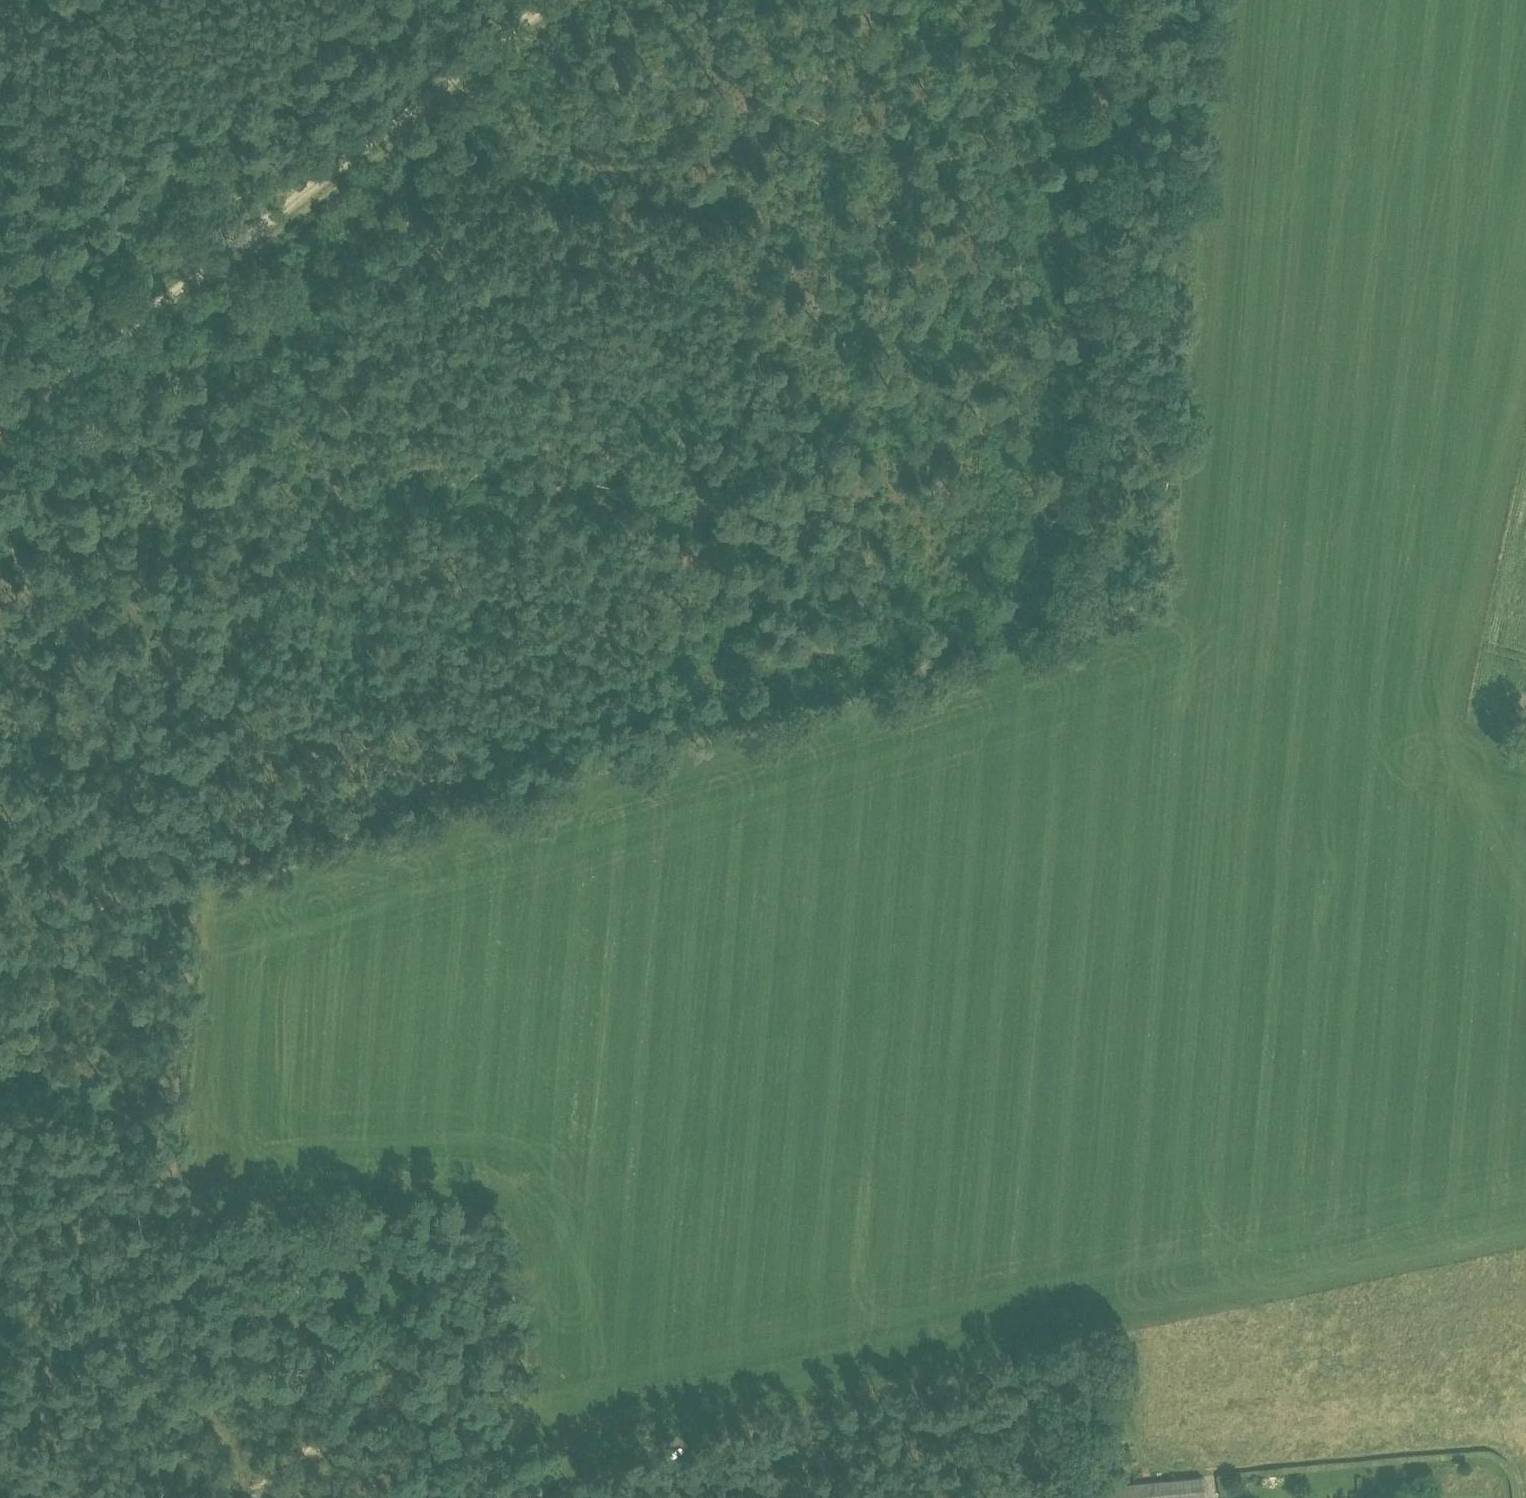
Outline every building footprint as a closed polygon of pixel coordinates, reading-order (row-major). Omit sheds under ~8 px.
[(1106,1497),(1166,1497),(1206,1494),(1203,1475),(1105,1484),(1106,1497)]
